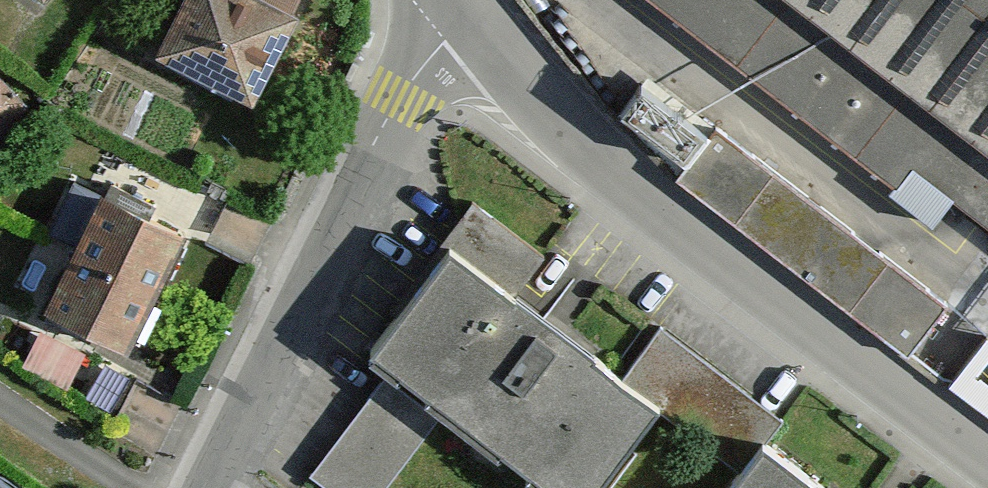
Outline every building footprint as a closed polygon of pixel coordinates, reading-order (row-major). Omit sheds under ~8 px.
[(52,10),(58,0),(38,0),(52,10)] [(159,66),(253,114),(301,23),(254,0),(192,0),(159,66)] [(987,234),(987,0),(680,0),(987,234)] [(20,90),(1,69),(0,70),(0,109),(20,90)] [(685,187),(912,360),(952,307),(726,135),(718,146),(648,92),(620,129),(689,181),(685,187)] [(50,314),(131,351),(179,239),(105,203),(50,314)] [(520,487),(606,487),(663,416),(461,258),(372,371),(520,487)] [(982,337),(954,389),(987,407),(987,340),(982,337)] [(323,477),(338,487),(390,487),(438,426),(390,390),(323,477)] [(747,487),(806,487),(771,459),(747,487)]
